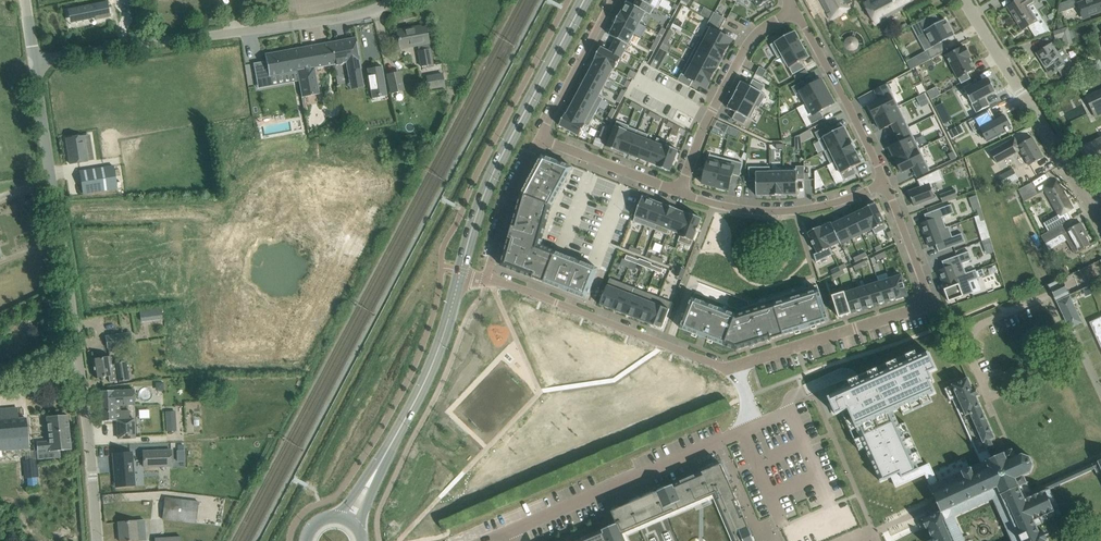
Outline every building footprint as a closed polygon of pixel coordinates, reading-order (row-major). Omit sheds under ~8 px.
[(621,13),(640,23),(645,13),(650,15),(654,7),(651,5),(650,6),(640,0),(637,0),(634,5),(627,2),(621,13)] [(813,15),(821,10),(816,0),(806,0),(813,15)] [(830,19),(850,8),(845,0),(819,0),(830,19)] [(864,3),(875,24),(902,9),(902,8),(917,0),(871,0),(864,3)] [(1007,6),(1022,30),(1029,26),(1035,37),(1051,32),(1044,22),(1035,28),(1033,23),(1037,21),(1029,8),(1036,3),(1034,0),(1017,0),(1007,6)] [(1077,7),(1074,0),(1070,0),(1060,4),(1058,14),(1077,7)] [(1100,11),(1100,0),(1089,0),(1078,4),(1083,17),(1100,11)] [(107,1),(67,9),(67,10),(74,9),(76,20),(95,16),(95,20),(110,17),(107,1)] [(621,12),(615,24),(615,23),(634,34),(640,23),(621,13),(621,12)] [(714,12),(710,19),(722,26),(726,19),(714,12)] [(935,14),(912,26),(918,39),(926,35),(933,47),(932,47),(933,47),(942,42),(954,36),(954,35),(945,20),(946,20),(945,19),(939,22),(935,14)] [(710,19),(700,38),(726,51),(732,39),(719,32),(722,26),(710,19)] [(615,24),(609,35),(616,38),(612,45),(624,51),(628,45),(634,34),(615,23),(615,24)] [(1067,27),(1054,31),(1056,39),(1063,37),(1064,44),(1071,42),(1067,27)] [(413,28),(397,31),(399,44),(400,47),(417,44),(421,66),(432,64),(426,28),(414,30),(413,28)] [(780,39),(770,45),(778,58),(782,56),(782,55),(802,44),(800,39),(799,40),(795,31),(786,36),(785,35),(780,38),(780,39)] [(263,61),(253,63),(257,81),(258,85),(264,84),(270,83),(269,76),(297,71),(297,74),(296,74),(296,77),(298,77),(299,81),(301,97),(319,94),(314,68),(334,64),(348,62),(351,76),(348,77),(349,80),(362,77),(355,38),(331,43),(329,43),(302,48),(293,50),(265,55),(266,62),(264,62),(263,61)] [(700,38),(694,50),(719,63),(726,51),(700,38)] [(802,44),(782,55),(782,56),(793,75),(805,68),(802,61),(809,57),(805,49),(802,44)] [(1077,69),(1063,47),(1057,51),(1052,44),(1037,53),(1051,75),(1055,73),(1055,74),(1057,73),(1056,72),(1058,71),(1062,76),(1067,73),(1068,75),(1077,69)] [(601,47),(595,59),(596,60),(596,59),(614,69),(615,70),(624,51),(612,45),(609,52),(601,47)] [(963,47),(946,56),(961,84),(971,79),(968,73),(974,69),(968,57),(970,56),(965,47),(963,48),(963,47)] [(660,48),(650,66),(659,71),(659,70),(658,70),(668,52),(669,53),(669,52),(660,48)] [(694,50),(687,62),(713,76),(719,63),(694,50)] [(907,61),(906,61),(911,70),(925,62),(922,56),(918,58),(917,56),(907,61)] [(596,60),(591,68),(609,78),(614,69),(596,59),(596,60)] [(687,62),(678,81),(690,87),(693,81),(706,88),(713,76),(687,62)] [(760,67),(756,74),(762,78),(766,70),(760,67)] [(591,68),(586,78),(604,87),(609,78),(591,68)] [(631,70),(628,76),(633,79),(634,79),(637,74),(631,70)] [(397,73),(386,75),(390,92),(401,90),(397,73)] [(433,83),(428,84),(429,90),(444,87),(441,73),(431,75),(433,83)] [(586,78),(581,87),(599,96),(604,87),(586,78)] [(972,83),(963,87),(977,113),(989,106),(985,97),(996,91),(988,78),(973,86),(972,83)] [(737,90),(734,95),(757,107),(759,108),(766,95),(762,92),(765,86),(753,79),(750,86),(742,82),(737,90)] [(803,81),(791,87),(795,95),(800,92),(806,103),(828,91),(827,89),(828,89),(824,81),(823,82),(821,79),(807,87),(803,81)] [(880,100),(869,106),(875,118),(899,106),(888,84),(875,91),(880,100)] [(581,87),(576,96),(599,108),(604,98),(599,96),(581,87)] [(1090,103),(1100,98),(1100,90),(1086,97),(1090,103)] [(828,91),(806,103),(812,114),(808,117),(812,124),(824,118),(820,111),(834,103),(828,91)] [(732,100),(728,108),(736,112),(732,119),(744,125),(748,119),(750,120),(757,107),(734,95),(732,99),(732,100)] [(576,96),(571,105),(594,117),(599,108),(576,96)] [(567,114),(567,115),(585,125),(589,127),(594,117),(571,105),(567,114)] [(899,106),(875,118),(881,130),(892,125),(896,134),(909,127),(899,106)] [(988,112),(969,123),(974,132),(981,129),(987,141),(1006,131),(1007,132),(1009,131),(1009,130),(1011,129),(1010,126),(1011,126),(1007,117),(1005,118),(1004,115),(993,121),(988,112)] [(566,114),(559,125),(579,136),(585,125),(567,115),(567,114),(566,114)] [(617,121),(607,147),(619,152),(620,151),(629,127),(629,126),(617,121)] [(728,126),(725,133),(737,139),(741,131),(728,126)] [(629,127),(620,151),(629,154),(638,131),(629,127)] [(827,127),(815,133),(824,151),(850,138),(844,127),(830,133),(827,127)] [(901,143),(890,148),(896,160),(920,149),(909,127),(896,134),(901,143)] [(638,131),(629,154),(639,158),(646,139),(647,139),(648,135),(638,131)] [(84,135),(66,138),(70,164),(88,161),(84,135)] [(1015,138),(990,152),(997,163),(1020,150),(1029,165),(1043,158),(1032,137),(1018,145),(1015,138)] [(656,143),(648,162),(658,165),(658,166),(666,146),(668,142),(657,138),(655,143),(656,143)] [(850,138),(824,151),(830,164),(835,162),(856,152),(856,151),(850,138)] [(1100,162),(1100,138),(1080,148),(1089,168),(1100,162)] [(646,139),(639,158),(648,162),(656,143),(655,143),(647,139),(646,139)] [(658,165),(657,167),(670,171),(678,150),(666,146),(658,166),(658,165)] [(920,149),(896,160),(902,173),(913,167),(917,177),(930,170),(920,149)] [(856,152),(835,162),(844,180),(857,174),(854,167),(862,163),(856,151),(856,152)] [(703,176),(701,181),(703,182),(702,184),(715,187),(723,158),(709,155),(704,176),(703,176)] [(521,195),(501,266),(545,283),(585,299),(586,299),(587,298),(598,270),(598,269),(597,268),(557,252),(556,253),(541,246),(552,207),(552,206),(553,205),(553,206),(573,169),(572,169),(573,168),(572,167),(544,156),(543,156),(542,156),(522,193),(522,194),(521,195)] [(723,158),(715,187),(717,187),(717,189),(725,191),(726,190),(728,190),(732,174),(740,176),(743,163),(723,158)] [(80,171),(79,171),(83,194),(117,189),(113,166),(104,167),(104,168),(80,172),(80,171)] [(796,169),(783,169),(784,195),(797,195),(797,180),(804,180),(804,173),(804,166),(796,166),(796,169)] [(770,167),(748,167),(749,181),(756,181),(756,196),(769,195),(769,196),(770,196),(770,169),(770,167)] [(770,169),(770,196),(784,195),(783,169),(770,169)] [(921,187),(909,191),(914,206),(935,198),(930,184),(935,182),(942,179),(940,174),(939,171),(939,170),(939,169),(917,180),(918,181),(918,180),(921,187)] [(1012,169),(997,177),(1002,187),(1018,178),(1012,169)] [(1059,214),(1044,222),(1049,231),(1071,219),(1067,212),(1073,208),(1057,182),(1044,189),(1059,214)] [(1031,183),(1018,190),(1021,196),(1034,188),(1031,183)] [(955,189),(940,195),(942,202),(958,196),(955,189)] [(635,217),(633,221),(645,226),(655,201),(643,197),(635,217)] [(655,201),(645,226),(656,230),(666,206),(665,205),(655,201)] [(875,203),(863,209),(872,229),(875,234),(887,228),(875,203)] [(927,222),(921,224),(925,236),(946,228),(946,227),(942,218),(954,213),(951,204),(924,214),(927,222)] [(666,206),(656,230),(667,235),(669,230),(677,210),(677,209),(665,205),(666,206)] [(863,209),(853,214),(862,234),(872,229),(863,209)] [(677,210),(669,230),(681,234),(689,214),(688,214),(677,210)] [(681,234),(678,241),(691,246),(696,234),(699,226),(699,225),(702,218),(689,213),(688,214),(689,214),(681,234)] [(853,214),(842,219),(852,239),(862,234),(853,214)] [(832,224),(832,225),(840,242),(841,244),(852,239),(842,219),(832,224)] [(831,223),(821,228),(830,247),(840,242),(832,225),(832,224),(831,223)] [(1061,224),(1043,235),(1047,242),(1062,234),(1069,247),(1071,246),(1075,253),(1090,244),(1082,231),(1085,230),(1081,223),(1066,231),(1061,224)] [(946,228),(925,236),(930,247),(936,245),(938,252),(965,242),(962,233),(952,237),(948,226),(946,227),(946,228)] [(820,227),(808,233),(818,253),(814,255),(816,262),(833,254),(830,247),(821,228),(820,227)] [(36,248),(37,261),(43,261),(44,268),(49,268),(48,248),(36,248)] [(945,269),(939,271),(943,283),(949,280),(966,274),(966,273),(962,263),(972,260),(969,251),(942,261),(945,269)] [(952,287),(944,290),(949,302),(973,292),(969,282),(979,278),(985,275),(983,269),(976,271),(976,270),(966,273),(966,274),(949,280),(952,287)] [(901,275),(890,279),(896,299),(908,295),(901,275)] [(610,278),(599,305),(600,305),(600,304),(612,309),(622,283),(610,278)] [(890,279),(879,282),(885,303),(896,299),(890,279)] [(879,282),(867,286),(874,306),(885,303),(879,282)] [(622,283),(612,309),(625,314),(635,288),(622,283)] [(1055,287),(1050,289),(1052,293),(1054,297),(1068,291),(1066,287),(1065,283),(1059,285),(1055,287)] [(867,286),(856,289),(863,310),(874,306),(867,286)] [(635,288),(625,314),(637,319),(647,293),(635,288)] [(856,289),(845,293),(851,313),(863,310),(856,289)] [(681,327),(681,329),(682,329),(724,346),(736,350),(784,335),(784,336),(827,322),(829,321),(828,319),(820,292),(819,292),(819,290),(817,291),(774,304),(739,315),(738,316),(737,316),(736,315),(694,299),(692,298),(692,300),(691,300),(681,327)] [(1070,295),(1068,291),(1054,297),(1056,302),(1057,301),(1069,328),(1069,329),(1071,328),(1070,328),(1082,322),(1070,295)] [(845,292),(832,296),(839,318),(851,314),(851,313),(845,293),(845,292)] [(647,293),(637,319),(650,324),(660,298),(647,293)] [(660,298),(650,324),(662,329),(673,302),(660,298)] [(149,310),(140,311),(141,320),(150,319),(149,310)] [(1100,331),(1100,317),(1089,322),(1090,323),(1093,322),(1094,325),(1093,325),(1096,331),(1095,331),(1096,334),(1100,331)] [(106,337),(108,347),(131,344),(130,333),(106,337)] [(893,412),(900,409),(903,415),(933,402),(930,395),(935,393),(930,381),(933,380),(930,373),(936,370),(929,352),(918,357),(916,351),(848,381),(851,387),(828,397),(836,415),(842,412),(859,450),(865,447),(881,482),(892,476),(891,474),(903,468),(905,473),(918,467),(916,464),(923,462),(905,422),(899,425),(893,412)] [(93,359),(94,367),(95,378),(108,376),(109,382),(117,381),(117,382),(129,380),(126,361),(114,363),(114,364),(111,365),(110,357),(93,359)] [(1033,462),(1033,461),(1033,460),(1031,459),(1030,458),(1031,457),(1030,456),(1029,457),(1023,455),(1023,453),(1021,453),(1021,455),(1016,457),(1013,450),(1014,450),(1013,449),(1012,449),(1012,448),(1010,448),(1011,450),(1004,453),(1003,452),(1002,452),(1003,453),(991,459),(988,450),(994,447),(991,440),(995,438),(976,396),(979,395),(975,388),(973,389),(968,378),(952,385),(944,388),(950,401),(953,399),(981,463),(971,468),(966,458),(936,473),(931,461),(918,467),(905,473),(903,468),(891,474),(892,476),(896,486),(926,473),(931,484),(929,485),(930,486),(934,496),(935,500),(934,500),(933,500),(932,500),(933,502),(936,508),(937,510),(938,509),(937,508),(939,508),(941,512),(940,512),(922,520),(923,521),(919,523),(918,523),(921,530),(922,530),(922,529),(926,528),(926,529),(928,528),(934,540),(965,540),(954,515),(993,498),(1012,540),(1046,540),(1048,540),(1044,531),(1040,533),(1036,525),(1060,514),(1049,489),(1094,468),(1096,473),(1100,471),(1100,460),(1043,486),(1043,485),(1041,485),(1042,486),(1036,489),(1036,488),(1034,488),(1035,490),(1031,491),(1027,483),(1029,483),(1028,481),(1027,482),(1024,475),(1029,473),(1031,474),(1032,473),(1030,472),(1033,466),(1034,466),(1034,464),(1033,464),(1032,463),(1033,462)] [(118,438),(134,437),(133,417),(128,417),(127,408),(121,408),(121,403),(132,402),(132,389),(100,391),(101,421),(117,420),(118,438)] [(28,448),(25,418),(19,419),(18,408),(0,409),(0,451),(28,448)] [(178,430),(177,410),(167,410),(168,430),(178,430)] [(48,427),(49,441),(36,442),(38,459),(51,458),(50,451),(71,450),(67,415),(39,417),(40,427),(48,427)] [(143,451),(143,466),(171,465),(171,450),(143,451)] [(132,453),(113,454),(116,486),(135,485),(132,453)] [(36,459),(21,462),(26,489),(41,487),(36,459)] [(577,540),(754,540),(721,464),(611,511),(617,524),(577,540)] [(165,498),(162,519),(196,523),(198,502),(165,498)] [(118,522),(120,540),(134,540),(146,540),(145,532),(136,532),(136,521),(118,522)]
